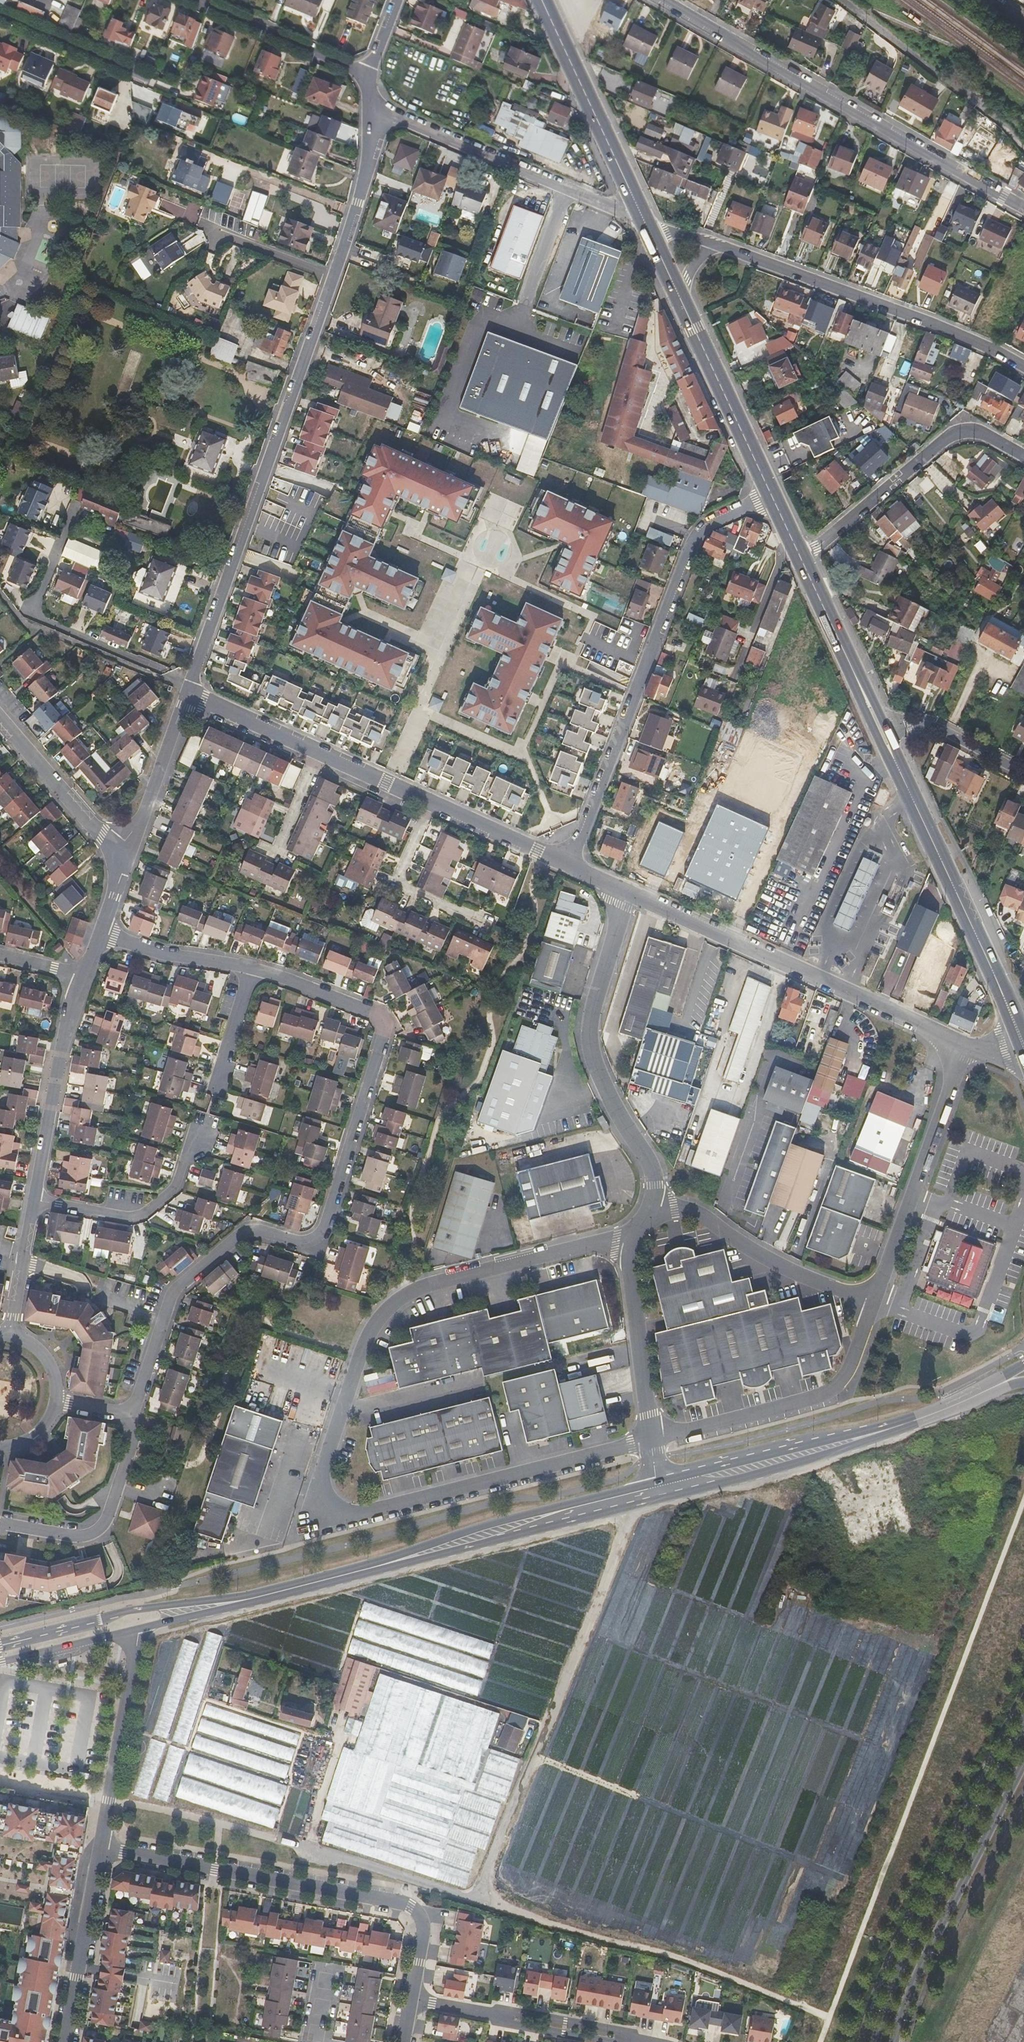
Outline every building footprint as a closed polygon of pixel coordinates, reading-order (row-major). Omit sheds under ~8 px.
[(323,0),(285,0),(283,5),(299,12),(300,11),(315,18),(323,0)] [(371,2),(366,0),(350,0),(343,18),(362,26),(371,2)] [(469,8),(496,19),(500,9),(496,7),(499,0),(472,0),(469,8)] [(522,0),(503,0),(526,10),(528,6),(526,0),(522,0)] [(768,0),(737,0),(737,2),(750,9),(752,6),(762,11),(768,0)] [(44,11),(20,1),(16,10),(40,21),(44,11)] [(444,23),(448,13),(441,11),(440,9),(436,7),(421,1),(412,24),(433,32),(437,20),(444,23)] [(824,27),(833,11),(820,3),(805,31),(820,38),(826,28),(824,27)] [(72,29),(77,18),(80,10),(67,5),(57,28),(70,34),(72,29)] [(163,30),(169,12),(153,5),(152,10),(148,10),(144,22),(163,30)] [(192,49),(200,25),(179,16),(170,40),(192,49)] [(134,34),(121,28),(122,25),(112,21),(105,38),(115,42),(116,40),(130,46),(134,34)] [(472,60),(483,36),(485,30),(466,22),(451,58),(459,62),(480,70),(482,64),(472,60)] [(643,66),(658,37),(634,24),(623,44),(638,52),(633,61),(643,66)] [(813,57),(821,39),(820,38),(805,31),(795,27),(787,46),(813,57)] [(851,52),(859,35),(849,30),(840,47),(851,52)] [(226,57),(233,39),(214,31),(212,39),(208,38),(204,49),(226,57)] [(857,54),(862,43),(857,41),(852,52),(857,54)] [(23,56),(15,52),(16,49),(8,45),(7,47),(0,44),(0,70),(6,72),(8,68),(16,71),(23,56)] [(688,80),(699,58),(678,47),(667,69),(688,80)] [(500,57),(507,60),(503,68),(526,78),(529,70),(534,72),(540,59),(512,48),(509,54),(502,51),(500,57)] [(280,69),(277,68),(281,60),(263,53),(255,73),(275,82),(280,69)] [(44,85),(52,65),(30,55),(21,75),(44,85)] [(153,70),(157,60),(147,57),(143,66),(153,70)] [(880,93),(893,72),(875,61),(862,83),(880,93)] [(736,100),(746,78),(725,67),(715,89),(736,100)] [(76,75),(69,72),(59,68),(50,87),(61,91),(60,95),(68,98),(69,96),(83,101),(90,84),(75,78),(76,75)] [(304,84),(308,72),(301,69),(297,81),(304,84)] [(212,107),(221,83),(202,76),(194,99),(212,107)] [(336,108),(342,88),(315,79),(309,99),(336,108)] [(301,91),(304,84),(297,81),(294,88),(301,91)] [(649,108),(657,89),(638,81),(631,100),(649,108)] [(562,103),(565,95),(551,90),(549,94),(545,92),(547,85),(542,83),(538,95),(547,99),(548,97),(562,103)] [(925,118),(936,98),(912,84),(900,103),(925,118)] [(110,114),(118,97),(99,88),(92,106),(110,114)] [(198,126),(201,117),(158,99),(151,117),(186,132),(190,123),(198,126)] [(637,112),(640,107),(630,102),(627,108),(637,112)] [(563,126),(570,110),(555,104),(549,119),(549,120),(563,126)] [(781,140),(792,113),(793,110),(777,104),(773,115),(764,112),(756,131),(781,140)] [(528,123),(530,117),(515,111),(501,105),(494,123),(524,134),(518,147),(550,160),(561,164),(571,141),(528,123)] [(811,136),(819,116),(801,109),(791,134),(799,138),(802,139),(804,134),(811,136)] [(80,135),(87,119),(79,115),(77,121),(73,132),(80,135)] [(334,140),(341,122),(324,116),(323,119),(313,115),(307,130),(309,130),(330,138),(334,140)] [(940,129),(946,132),(951,120),(945,117),(940,129)] [(11,259),(14,261),(21,245),(18,244),(18,230),(20,229),(20,164),(13,156),(21,149),(21,133),(6,118),(0,118),(0,270),(11,259)] [(73,132),(77,121),(72,119),(67,130),(73,132)] [(951,148),(962,127),(951,122),(946,133),(941,130),(936,140),(951,148)] [(661,140),(665,131),(649,124),(646,133),(646,134),(661,140)] [(686,154),(695,131),(688,127),(685,126),(680,137),(674,135),(670,147),(686,154)] [(964,144),(969,134),(970,130),(964,127),(957,140),(963,143),(964,144)] [(322,158),(330,138),(309,130),(302,150),(318,156),(322,158)] [(989,148),(992,144),(986,140),(987,138),(976,131),(967,147),(984,158),(990,149),(989,148)] [(125,148),(102,139),(99,144),(122,154),(125,148)] [(686,154),(670,147),(665,146),(664,148),(642,139),(637,150),(660,159),(662,154),(669,156),(677,173),(677,176),(686,179),(694,157),(686,154)] [(957,155),(963,143),(957,140),(951,152),(957,155)] [(746,152),(741,151),(745,143),(740,141),(737,148),(724,143),(717,160),(738,169),(746,152)] [(814,169),(821,152),(801,144),(798,151),(803,153),(801,159),(777,150),(776,154),(779,156),(814,169)] [(196,173),(201,159),(198,158),(200,152),(181,145),(176,159),(181,161),(177,171),(175,171),(171,181),(203,194),(210,178),(196,173)] [(412,170),(419,151),(401,145),(398,156),(396,155),(394,160),(396,161),(395,164),(412,170)] [(749,155),(760,157),(761,149),(750,147),(749,155)] [(314,166),(318,156),(302,150),(297,148),(288,171),(307,178),(312,166),(314,166)] [(849,175),(857,154),(850,151),(848,155),(835,150),(828,166),(849,175)] [(702,161),(705,153),(700,151),(697,159),(702,161)] [(882,190),(887,176),(890,167),(869,159),(860,181),(882,190)] [(1001,181),(1009,184),(1016,168),(1008,165),(1001,181)] [(448,177),(448,179),(446,184),(459,189),(461,183),(464,172),(451,167),(448,176),(448,177)] [(1016,168),(1009,184),(1008,185),(1015,189),(1020,182),(1023,185),(1023,173),(1016,168)] [(446,184),(448,179),(420,169),(412,191),(440,201),(446,184)] [(669,182),(671,175),(656,169),(650,185),(673,193),(676,185),(669,182)] [(920,196),(926,183),(928,179),(906,169),(898,188),(906,192),(919,198),(920,196)] [(711,188),(686,179),(677,176),(675,182),(685,186),(686,187),(699,192),(698,195),(701,196),(707,198),(711,188)] [(814,185),(805,181),(803,180),(796,177),(784,206),(803,214),(805,210),(808,202),(813,188),(814,185)] [(479,216),(487,196),(470,189),(470,187),(469,186),(461,183),(459,189),(451,209),(460,213),(461,212),(462,210),(479,216)] [(156,208),(160,197),(156,196),(157,192),(138,184),(137,188),(133,186),(128,197),(133,198),(126,215),(144,223),(151,206),(156,208)] [(815,204),(820,190),(813,188),(808,202),(815,204)] [(715,200),(718,191),(713,189),(709,198),(715,200)] [(258,227),(269,199),(253,193),(242,220),(258,227)] [(240,215),(246,198),(233,194),(227,211),(240,215)] [(945,212),(951,197),(941,194),(935,209),(945,212)] [(397,233),(408,203),(385,195),(375,224),(397,233)] [(899,208),(901,202),(886,196),(884,201),(899,208)] [(744,229),(751,209),(733,202),(725,222),(740,228),(744,229)] [(813,210),(815,204),(808,202),(805,210),(809,211),(809,209),(813,210)] [(973,231),(980,217),(982,212),(975,209),(974,211),(959,204),(952,219),(967,226),(966,228),(973,231)] [(491,269),(521,281),(545,217),(515,206),(491,269)] [(768,235),(774,219),(759,213),(752,229),(768,235)] [(820,245),(828,225),(809,217),(801,238),(820,245)] [(306,251),(314,228),(310,227),(288,219),(280,242),(306,251)] [(1003,248),(1011,229),(989,219),(988,220),(980,238),(992,244),(1003,248)] [(915,225),(913,229),(910,237),(903,252),(900,258),(905,260),(920,227),(915,225)] [(942,242),(948,228),(940,225),(934,237),(934,238),(942,242)] [(437,248),(442,235),(433,232),(428,245),(437,248)] [(850,258),(858,239),(840,232),(832,251),(850,258)] [(185,256),(178,247),(177,248),(174,243),(178,241),(173,234),(150,249),(164,270),(185,256)] [(919,270),(934,238),(934,237),(927,234),(917,258),(919,259),(915,268),(919,270)] [(429,263),(435,247),(428,245),(404,235),(397,254),(420,263),(421,260),(429,263)] [(895,239),(886,235),(880,250),(876,258),(896,266),(900,258),(903,252),(896,249),(896,248),(896,247),(895,245),(893,244),(895,239)] [(615,275),(623,253),(604,246),(584,238),(560,300),(599,315),(615,275)] [(876,258),(880,250),(865,244),(856,264),(869,269),(873,262),(874,263),(876,258)] [(459,283),(467,260),(444,251),(436,274),(459,283)] [(143,281),(151,274),(139,257),(130,263),(143,281)] [(936,294),(946,273),(928,265),(919,286),(936,294)] [(905,287),(912,273),(898,266),(893,278),(895,279),(894,281),(898,282),(897,285),(898,288),(902,290),(904,289),(905,287)] [(230,287),(216,282),(214,286),(212,285),(209,281),(211,280),(206,272),(188,283),(199,300),(219,308),(222,300),(224,301),(230,287)] [(288,322),(298,292),(303,278),(288,272),(283,287),(273,283),(270,291),(270,290),(264,305),(276,309),(274,317),(288,322)] [(971,315),(980,295),(958,285),(949,305),(971,315)] [(483,298),(485,292),(476,289),(474,295),(483,298)] [(802,325),(811,302),(805,300),(805,298),(781,290),(775,306),(782,309),(791,313),(789,322),(792,323),(801,326),(802,325)] [(386,345),(396,318),(402,304),(381,296),(375,314),(370,312),(362,336),(386,345)] [(848,336),(854,320),(854,318),(842,314),(847,302),(840,300),(828,328),(830,329),(830,330),(830,331),(831,332),(833,332),(833,330),(848,336)] [(818,326),(825,306),(812,301),(811,302),(802,325),(807,326),(816,330),(818,326)] [(693,373),(680,346),(664,310),(660,311),(658,313),(660,342),(678,381),(693,373)] [(689,473),(693,459),(678,454),(669,451),(633,438),(651,374),(641,370),(646,355),(643,354),(646,344),(641,342),(648,319),(640,316),(635,328),(612,409),(602,442),(678,469),(689,473)] [(732,337),(734,336),(738,343),(748,338),(750,344),(764,338),(766,337),(759,324),(751,327),(747,317),(729,325),(733,332),(730,333),(732,337)] [(877,325),(867,322),(866,325),(854,320),(848,336),(845,343),(880,357),(882,355),(884,348),(890,334),(876,328),(877,325)] [(268,335),(266,340),(258,337),(254,347),(281,358),(291,334),(280,330),(277,338),(268,335)] [(548,442),(578,367),(579,365),(519,343),(516,342),(502,337),(488,332),(460,408),(548,442)] [(930,381),(934,369),(925,365),(936,336),(926,332),(922,343),(910,374),(930,381)] [(892,351),(897,337),(890,334),(884,348),(890,350),(892,351)] [(784,349),(790,346),(786,337),(767,346),(771,355),(784,349)] [(210,357),(226,363),(225,364),(245,371),(248,362),(249,361),(244,359),(246,355),(237,352),(238,347),(217,339),(210,357)] [(441,375),(450,351),(453,344),(444,341),(432,372),(441,375)] [(967,363),(971,351),(955,344),(950,356),(967,363)] [(797,351),(794,346),(794,345),(793,345),(790,346),(784,349),(787,356),(797,351)] [(888,357),(890,350),(884,348),(882,355),(888,357)] [(768,367),(775,384),(778,389),(802,377),(796,363),(792,365),(787,356),(784,349),(771,355),(767,357),(771,366),(768,367)] [(26,378),(25,372),(18,373),(15,357),(0,360),(0,382),(10,380),(12,389),(23,386),(26,378)] [(245,371),(244,374),(242,380),(273,391),(278,376),(279,373),(248,362),(245,371)] [(393,398),(369,390),(372,381),(328,365),(322,383),(343,390),(338,404),(385,422),(393,398)] [(578,367),(548,442),(545,450),(551,452),(584,370),(578,367)] [(860,384),(855,380),(846,371),(837,381),(838,383),(851,394),(852,394),(860,384)] [(720,430),(700,388),(693,373),(678,381),(701,430),(720,430)] [(1019,387),(996,373),(988,388),(995,391),(1012,401),(1019,387)] [(934,418),(939,405),(918,397),(921,388),(906,382),(895,412),(903,415),(927,424),(930,417),(934,418)] [(988,388),(987,387),(982,384),(977,382),(970,395),(977,399),(982,389),(985,391),(992,395),(995,391),(988,388)] [(882,404),(888,389),(872,383),(864,404),(880,411),(882,412),(885,405),(882,404)] [(783,398),(797,391),(795,386),(781,393),(783,398)] [(772,403),(774,408),(773,408),(780,425),(796,417),(796,416),(790,403),(808,395),(804,388),(797,391),(783,398),(772,403)] [(849,410),(857,400),(843,389),(835,398),(849,410)] [(1003,420),(1011,405),(1001,400),(999,403),(987,396),(982,404),(987,408),(998,414),(997,417),(1003,420)] [(311,409),(306,424),(329,433),(334,418),(337,418),(339,411),(318,404),(316,411),(311,409)] [(1018,404),(1011,416),(1019,420),(1023,412),(1023,407),(1018,404)] [(900,423),(903,415),(895,412),(892,419),(900,423)] [(799,445),(801,444),(809,447),(814,458),(834,449),(831,442),(839,438),(829,416),(796,432),(793,433),(799,445)] [(14,426),(16,421),(8,418),(6,423),(14,426)] [(305,441),(303,448),(323,455),(326,448),(324,447),(329,433),(306,424),(300,439),(305,441)] [(886,437),(891,432),(884,425),(875,430),(881,435),(886,437)] [(544,440),(518,430),(505,466),(531,476),(544,440)] [(773,442),(768,431),(763,433),(768,445),(773,442)] [(213,476),(226,442),(203,432),(190,467),(213,476)] [(712,481),(727,446),(724,438),(716,442),(706,464),(702,463),(693,459),(689,473),(712,481)] [(873,469),(886,457),(874,443),(870,439),(851,457),(868,478),(875,471),(873,469)] [(706,452),(699,449),(681,443),(678,454),(693,459),(702,463),(706,452)] [(321,454),(298,446),(293,461),(297,462),(295,470),(315,477),(318,470),(316,469),(321,454)] [(369,479),(348,524),(378,537),(397,495),(401,497),(402,495),(418,502),(417,505),(457,523),(461,515),(468,519),(480,491),(445,475),(444,478),(435,474),(437,471),(384,447),(382,450),(376,448),(363,476),(369,479)] [(987,473),(988,473),(995,464),(984,456),(967,477),(981,488),(990,478),(987,475),(987,473)] [(848,478),(833,461),(824,470),(817,476),(831,492),(848,478)] [(595,467),(592,475),(602,478),(605,471),(595,467)] [(730,482),(741,475),(737,468),(726,475),(730,482)] [(700,516),(714,482),(712,481),(689,473),(678,469),(673,483),(648,474),(641,494),(646,496),(700,516)] [(1023,495),(1023,478),(1015,494),(1023,497),(1023,495)] [(47,505),(52,490),(35,483),(32,490),(29,489),(25,498),(23,497),(19,507),(21,508),(18,515),(38,523),(42,511),(45,512),(47,505)] [(81,509),(91,514),(106,519),(104,525),(115,528),(124,505),(79,488),(74,502),(82,505),(81,509)] [(541,489),(528,516),(535,519),(532,527),(568,543),(551,583),(580,595),(613,520),(541,489)] [(979,506),(975,509),(968,516),(982,532),(1004,513),(992,500),(982,508),(979,506)] [(920,526),(900,502),(896,506),(885,515),(898,530),(905,539),(920,526)] [(898,530),(885,515),(878,508),(871,515),(891,537),(898,530)] [(753,523),(754,520),(746,517),(741,530),(747,533),(748,533),(753,523)] [(968,522),(962,525),(968,538),(975,534),(968,522)] [(755,543),(762,527),(753,523),(748,533),(746,539),(755,543)] [(354,672),(394,690),(397,683),(403,685),(415,658),(380,643),(379,646),(372,643),(373,639),(339,624),(355,587),(405,609),(418,580),(368,558),(378,537),(348,524),(294,645),(338,665),(339,662),(355,670),(354,672)] [(24,547),(27,540),(28,541),(31,534),(10,526),(3,547),(8,549),(6,556),(18,560),(20,554),(22,555),(25,547),(24,547)] [(674,536),(650,527),(646,536),(662,543),(670,546),(674,536)] [(140,537),(131,534),(116,529),(113,539),(128,543),(126,549),(142,554),(147,539),(140,537)] [(741,547),(747,533),(741,530),(739,535),(733,549),(743,554),(745,549),(741,547)] [(703,553),(706,554),(722,561),(725,554),(722,552),(724,547),(722,545),(725,538),(715,533),(713,533),(710,540),(708,539),(705,547),(705,548),(703,553)] [(733,549),(739,535),(733,533),(729,545),(730,548),(733,549)] [(69,540),(63,554),(62,558),(77,565),(90,570),(99,574),(100,568),(101,568),(105,559),(104,555),(69,540)] [(882,551),(896,558),(900,549),(886,543),(882,551)] [(641,566),(650,569),(659,573),(668,551),(649,544),(641,566)] [(372,550),(368,558),(376,561),(377,558),(375,552),(372,550)] [(884,588),(898,559),(896,558),(882,551),(881,551),(871,572),(868,571),(864,578),(884,588)] [(1006,562),(992,553),(987,562),(991,569),(989,572),(984,568),(978,580),(981,582),(983,578),(994,584),(1006,562)] [(164,603),(178,568),(153,559),(149,572),(143,570),(138,574),(135,582),(136,587),(142,589),(140,594),(164,603)] [(29,582),(32,575),(34,576),(36,568),(18,560),(9,583),(27,591),(30,583),(29,582)] [(78,600),(86,581),(83,580),(84,577),(87,578),(90,570),(77,565),(77,574),(80,575),(79,578),(64,572),(56,592),(78,600)] [(446,571),(443,579),(451,582),(455,574),(446,571)] [(252,577),(247,592),(271,600),(276,586),(278,586),(281,579),(260,572),(258,579),(252,577)] [(756,585),(742,579),(743,576),(733,572),(725,592),(750,602),(752,598),(756,585)] [(995,603),(1003,588),(994,584),(983,578),(981,582),(975,592),(995,603)] [(648,594),(651,584),(641,580),(637,590),(648,594)] [(771,636),(787,596),(791,586),(779,581),(759,631),(771,636)] [(761,601),(766,589),(756,585),(752,598),(761,601)] [(91,587),(85,603),(84,607),(91,610),(91,608),(98,610),(97,612),(105,615),(112,595),(91,587)] [(355,587),(352,595),(355,596),(361,594),(363,590),(355,587)] [(640,613),(648,594),(637,590),(630,609),(640,613)] [(273,601),(252,593),(249,600),(244,598),(239,613),(263,621),(268,607),(271,608),(273,601)] [(901,596),(897,604),(890,620),(894,622),(908,629),(919,605),(901,596)] [(469,637),(504,653),(505,652),(507,653),(500,669),(498,669),(489,690),(474,684),(462,711),(500,728),(501,725),(512,730),(559,628),(557,627),(561,620),(527,605),(521,618),(522,619),(519,626),(482,609),(469,637)] [(926,608),(919,605),(908,629),(915,632),(926,608)] [(858,621),(851,608),(845,610),(852,624),(858,621)] [(889,627),(874,619),(877,613),(868,609),(860,625),(884,637),(889,627)] [(687,619),(702,625),(705,618),(689,612),(687,619)] [(263,621),(239,613),(234,628),(239,630),(236,637),(258,644),(261,637),(259,636),(263,621)] [(702,646),(708,648),(705,656),(725,664),(729,655),(733,656),(737,644),(734,643),(736,637),(734,636),(738,623),(724,617),(719,630),(716,629),(713,637),(706,634),(702,646)] [(993,620),(980,643),(1011,660),(1019,645),(1023,648),(1023,636),(993,620)] [(916,641),(919,634),(915,632),(908,629),(894,622),(889,635),(891,636),(888,645),(908,651),(898,673),(904,676),(911,660),(913,656),(918,647),(920,642),(916,641)] [(634,638),(638,628),(628,624),(624,634),(634,638)] [(968,648),(975,632),(961,625),(954,641),(968,648)] [(132,641),(114,634),(114,631),(106,627),(102,638),(128,649),(132,641)] [(169,643),(172,635),(153,627),(143,650),(162,658),(165,650),(164,649),(167,642),(169,643)] [(255,643),(232,635),(227,649),(231,651),(229,658),(250,665),(253,658),(250,657),(255,643)] [(950,649),(945,647),(935,642),(932,649),(946,656),(950,649)] [(959,657),(961,645),(952,644),(950,656),(959,657)] [(920,659),(925,650),(918,647),(913,656),(920,659)] [(52,669),(47,663),(43,666),(30,651),(14,665),(26,680),(29,678),(35,684),(44,676),(52,669)] [(758,670),(763,656),(751,651),(745,665),(758,670)] [(663,677),(671,657),(662,654),(654,674),(663,678),(663,677)] [(248,665),(229,658),(226,665),(232,667),(230,673),(231,673),(229,681),(233,683),(233,684),(252,692),(252,690),(259,693),(263,685),(241,676),(243,671),(246,672),(248,665)] [(949,691),(959,666),(949,662),(945,671),(926,662),(922,672),(923,672),(918,684),(925,688),(928,681),(949,691)] [(1010,689),(1023,696),(1023,663),(1010,689)] [(715,664),(713,670),(724,675),(727,668),(715,664)] [(656,695),(663,678),(654,674),(645,696),(654,699),(656,695)] [(280,681),(267,675),(259,693),(266,696),(265,697),(280,704),(290,682),(281,678),(280,681)] [(59,694),(44,676),(35,684),(29,689),(44,706),(48,703),(59,694)] [(666,698),(672,680),(663,677),(663,678),(656,695),(666,698)] [(290,682),(280,704),(295,711),(295,710),(302,713),(310,694),(298,689),(299,686),(290,682)] [(583,694),(580,703),(603,712),(609,697),(608,697),(610,690),(590,683),(586,695),(583,694)] [(141,715),(157,700),(146,686),(129,701),(137,710),(141,715)] [(706,713),(714,692),(702,687),(693,707),(706,713)] [(320,696),(311,692),(301,714),(316,721),(316,719),(322,722),(331,704),(319,698),(320,696)] [(717,717),(724,696),(714,692),(706,713),(717,717)] [(439,712),(444,701),(434,696),(428,707),(439,712)] [(338,704),(332,701),(322,722),(329,726),(330,724),(335,726),(333,731),(341,734),(352,709),(339,703),(338,704)] [(70,714),(60,703),(53,709),(48,703),(44,706),(33,715),(48,733),(51,731),(63,720),(67,717),(70,714)] [(576,709),(570,723),(595,732),(599,723),(594,721),(596,717),(598,718),(600,711),(580,703),(577,710),(576,709)] [(133,740),(149,725),(141,715),(137,710),(120,725),(129,735),(133,740)] [(362,719),(351,713),(341,733),(348,736),(347,737),(362,744),(372,720),(363,716),(362,719)] [(661,751),(672,722),(652,715),(642,744),(661,751)] [(75,740),(82,735),(67,717),(63,720),(51,731),(66,749),(75,740)] [(1023,744),(1023,718),(1023,717),(1012,737),(1023,744)] [(372,720),(362,744),(376,750),(377,749),(383,752),(393,733),(380,727),(381,725),(372,720)] [(736,745),(740,733),(742,729),(723,720),(718,733),(717,737),(736,745)] [(568,730),(563,744),(588,753),(591,744),(586,742),(588,738),(590,738),(592,731),(572,724),(569,730),(568,730)] [(212,754),(222,731),(210,726),(205,737),(201,746),(200,749),(212,754)] [(224,760),(234,737),(222,731),(212,754),(224,760)] [(745,731),(741,741),(749,745),(754,734),(745,731)] [(205,737),(193,732),(189,740),(201,746),(205,737)] [(124,764),(141,749),(133,740),(129,735),(111,750),(121,762),(124,764)] [(235,765),(246,742),(234,737),(224,760),(235,765)] [(90,758),(75,740),(66,749),(61,753),(76,770),(78,768),(90,758)] [(201,746),(189,740),(186,747),(198,752),(200,749),(201,746)] [(247,770),(257,747),(246,742),(235,765),(247,770)] [(956,760),(960,750),(957,748),(947,744),(936,770),(931,780),(945,787),(946,783),(956,760)] [(560,755),(556,765),(580,774),(585,759),(584,759),(586,752),(567,745),(563,756),(560,755)] [(198,752),(186,747),(182,754),(195,760),(198,752)] [(258,775),(268,752),(257,747),(247,770),(258,775)] [(629,769),(655,778),(658,779),(665,760),(637,749),(629,769)] [(429,750),(420,769),(427,772),(426,773),(441,780),(451,757),(442,753),(441,755),(429,750)] [(270,780),(280,757),(268,752),(258,775),(270,780)] [(195,760),(182,754),(179,762),(191,768),(195,760)] [(288,771),(292,763),(280,757),(270,780),(282,786),(285,777),(288,771)] [(460,789),(472,765),(458,759),(458,760),(451,757),(442,777),(449,780),(449,779),(453,781),(451,785),(460,789)] [(115,787),(131,773),(124,764),(121,762),(105,775),(90,758),(78,768),(101,795),(113,785),(115,787)] [(983,779),(962,769),(964,763),(956,760),(946,783),(956,788),(955,789),(975,798),(983,779)] [(300,776),(303,769),(292,763),(288,771),(300,776)] [(555,776),(551,788),(570,796),(573,789),(574,789),(580,774),(556,765),(553,775),(555,776)] [(471,766),(462,786),(469,789),(469,788),(473,789),(471,794),(481,798),(492,774),(478,767),(477,769),(471,766)] [(931,780),(936,770),(929,767),(925,778),(931,780)] [(210,791),(215,779),(196,770),(190,783),(210,791)] [(297,783),(300,776),(288,771),(285,777),(297,783)] [(15,785),(6,775),(3,778),(0,780),(0,798),(15,785)] [(840,823),(844,814),(853,796),(854,792),(818,775),(779,858),(815,875),(840,823)] [(337,792),(340,785),(321,776),(317,784),(320,786),(315,796),(332,803),(338,806),(343,795),(337,792)] [(294,791),(297,783),(285,777),(282,786),(294,791)] [(490,778),(482,797),(488,800),(488,801),(502,807),(512,785),(503,781),(502,783),(490,778)] [(629,814),(638,788),(623,782),(613,808),(629,814)] [(204,804),(210,791),(190,783),(184,795),(204,804)] [(23,794),(15,785),(0,798),(0,805),(5,811),(23,794)] [(521,789),(512,785),(502,807),(516,814),(517,812),(523,815),(532,796),(520,791),(521,789)] [(273,809),(277,801),(258,793),(254,800),(248,798),(243,808),(266,818),(270,808),(273,809)] [(13,820),(31,804),(23,794),(5,811),(13,820)] [(198,817),(204,804),(184,795),(179,807),(198,817)] [(329,810),(332,803),(315,796),(312,803),(309,802),(304,812),(324,822),(330,824),(335,813),(329,810)] [(389,811),(382,808),(384,805),(367,797),(359,818),(381,829),(389,811)] [(1010,829),(1017,814),(1020,807),(1005,800),(994,822),(1010,829)] [(57,809),(53,803),(41,814),(45,820),(57,809)] [(22,830),(40,814),(31,804),(13,820),(22,830)] [(733,910),(770,829),(717,806),(681,886),(733,910)] [(193,829),(198,817),(179,807),(173,820),(177,822),(193,829)] [(266,818),(243,808),(235,827),(260,838),(263,830),(261,830),(266,818)] [(63,815),(57,809),(45,820),(51,827),(63,815)] [(404,839),(413,818),(396,810),(395,814),(389,811),(381,829),(404,839)] [(321,828),(324,822),(304,812),(301,820),(303,821),(299,832),(322,842),(326,831),(321,828)] [(1023,837),(1023,816),(1017,814),(1010,829),(1007,836),(1022,842),(1023,837)] [(191,844),(197,831),(193,829),(177,822),(172,834),(191,844)] [(636,838),(640,828),(630,824),(626,835),(636,838)] [(51,827),(33,842),(30,844),(29,847),(30,849),(36,856),(41,851),(59,835),(51,827)] [(313,861),(322,842),(299,832),(294,842),(291,842),(288,849),(313,861)] [(465,851),(459,848),(462,841),(443,833),(440,840),(442,841),(438,851),(454,859),(460,862),(465,851)] [(186,856),(191,844),(172,834),(166,847),(186,856)] [(49,861),(64,848),(67,845),(59,835),(41,851),(49,861)] [(621,859),(626,844),(607,837),(601,852),(621,859)] [(385,859),(388,852),(369,843),(366,851),(360,848),(355,858),(378,869),(382,858),(385,859)] [(180,869),(186,856),(166,847),(160,861),(180,869)] [(69,863),(73,859),(64,848),(49,861),(45,864),(54,875),(69,863)] [(264,881),(272,864),(266,861),(267,857),(251,850),(241,871),(264,881)] [(452,880),(457,869),(451,866),(454,859),(438,851),(435,850),(431,858),(434,859),(429,869),(446,877),(452,880)] [(491,890),(502,868),(491,863),(492,861),(484,857),(473,881),(491,890)] [(372,888),(377,878),(380,870),(378,869),(355,858),(347,875),(346,877),(360,883),(372,888)] [(848,931),(878,864),(865,858),(834,925),(848,931)] [(69,879),(77,872),(69,863),(54,875),(51,878),(60,888),(69,879)] [(287,892),(297,871),(280,863),(278,867),(272,864),(264,881),(287,892)] [(164,891),(171,873),(157,868),(154,875),(148,873),(145,883),(164,891)] [(442,885),(446,877),(429,869),(427,868),(423,876),(425,878),(421,888),(433,893),(444,898),(448,888),(442,885)] [(510,898),(521,874),(513,870),(512,873),(502,868),(491,890),(510,898)] [(1012,870),(1006,885),(1011,887),(1017,872),(1012,870)] [(360,883),(346,877),(347,875),(341,873),(338,881),(339,884),(344,887),(347,886),(356,889),(358,888),(360,883)] [(83,901),(73,888),(75,886),(69,879),(60,888),(55,892),(60,898),(55,902),(65,916),(83,901)] [(158,909),(164,891),(145,883),(140,894),(146,897),(143,903),(158,909)] [(575,945),(582,921),(584,922),(589,907),(574,902),(576,896),(562,891),(555,913),(553,912),(545,936),(575,945)] [(319,909),(323,899),(315,897),(311,906),(319,909)] [(396,931),(404,913),(398,910),(399,907),(383,900),(378,912),(372,910),(367,912),(363,923),(365,928),(378,934),(381,925),(396,931)] [(1023,923),(1023,900),(1015,920),(1023,923)] [(921,957),(932,931),(937,922),(940,913),(919,904),(899,947),(908,951),(921,957)] [(205,915),(206,913),(184,905),(179,918),(196,924),(195,928),(205,931),(210,917),(205,915)] [(153,923),(155,915),(141,911),(139,918),(136,916),(131,929),(151,937),(156,924),(153,923)] [(237,917),(235,915),(225,911),(223,919),(211,915),(210,917),(205,931),(227,940),(233,923),(235,923),(237,917)] [(7,914),(0,912),(0,933),(8,935),(14,915),(7,914)] [(427,924),(428,920),(412,913),(411,916),(404,913),(396,931),(399,932),(419,941),(427,924)] [(86,931),(88,924),(73,920),(71,927),(86,931)] [(265,939),(267,931),(248,924),(247,926),(240,923),(235,938),(246,942),(247,939),(262,945),(265,939)] [(442,951),(451,930),(435,923),(434,927),(427,924),(419,941),(421,942),(427,945),(442,951)] [(330,934),(332,928),(324,925),(322,931),(330,934)] [(291,951),(296,938),(288,935),(289,933),(270,926),(267,931),(265,939),(279,944),(278,948),(290,952),(291,951)] [(30,950),(31,945),(37,947),(40,934),(11,927),(6,947),(17,950),(17,946),(30,950)] [(86,931),(71,927),(68,935),(83,939),(86,931)] [(305,932),(303,938),(296,936),(296,938),(291,951),(319,963),(325,946),(319,944),(321,937),(305,932)] [(468,958),(476,938),(469,935),(469,937),(458,932),(450,950),(447,956),(457,960),(458,960),(461,955),(468,958)] [(81,947),(83,939),(68,935),(66,942),(81,947)] [(388,950),(393,939),(385,935),(381,947),(388,950)] [(672,996),(684,961),(687,949),(663,942),(649,937),(619,1032),(642,1040),(658,991),(672,996)] [(484,972),(494,948),(484,944),(485,942),(476,938),(468,958),(475,961),(473,967),(481,971),(484,972)] [(560,994),(574,951),(542,942),(529,985),(560,994)] [(56,956),(63,950),(59,945),(52,952),(56,956)] [(940,975),(949,954),(932,946),(923,967),(940,975)] [(352,961),(353,958),(331,950),(324,966),(346,975),(352,961)] [(871,978),(881,955),(873,952),(863,974),(871,978)] [(894,988),(903,991),(913,963),(904,960),(905,957),(893,953),(880,989),(888,992),(891,985),(895,986),(894,988)] [(375,980),(380,969),(383,960),(374,957),(371,958),(369,965),(360,961),(359,963),(352,961),(346,975),(358,979),(359,976),(374,982),(375,980)] [(409,982),(398,961),(388,967),(392,975),(387,978),(398,998),(408,993),(422,985),(417,978),(409,982)] [(123,993),(131,966),(120,963),(118,969),(111,967),(105,987),(123,993)] [(959,986),(965,970),(959,967),(956,966),(955,970),(950,968),(945,980),(953,984),(951,989),(957,991),(959,986)] [(146,1000),(154,974),(143,970),(141,976),(136,975),(129,995),(146,1000)] [(425,971),(417,975),(421,983),(429,979),(425,971)] [(171,1002),(174,989),(159,984),(162,976),(154,974),(146,1000),(162,1005),(162,1004),(169,1006),(171,1002)] [(192,1008),(200,982),(179,975),(174,989),(171,1002),(192,1008)] [(738,1083),(752,1041),(772,984),(748,975),(729,1031),(739,1035),(724,1078),(738,1083)] [(18,987),(5,984),(6,980),(0,979),(0,1001),(14,1004),(18,987)] [(207,1013),(212,995),(204,992),(206,984),(200,982),(192,1008),(207,1013)] [(53,1000),(46,998),(47,994),(35,991),(36,987),(25,984),(20,1005),(50,1013),(53,1000)] [(436,1005),(425,984),(422,985),(408,993),(416,1007),(408,1011),(412,1018),(436,1005)] [(798,1011),(804,993),(789,988),(783,1005),(798,1011)] [(940,1009),(947,993),(940,990),(933,1006),(940,1009)] [(971,1031),(978,1015),(981,1008),(975,1005),(972,1014),(964,1010),(968,998),(960,995),(949,1021),(966,1028),(971,1031)] [(274,1027),(283,1000),(271,997),(269,1003),(263,1001),(257,1022),(274,1027)] [(444,1020),(436,1005),(412,1018),(418,1028),(423,1025),(431,1039),(434,1038),(437,1043),(445,1038),(438,1024),(444,1020)] [(296,1036),(305,1010),(297,1007),(294,1015),(285,1012),(280,1031),(296,1036)] [(833,1024),(838,1011),(831,1009),(827,1021),(833,1024)] [(121,1031),(126,1016),(116,1012),(108,1010),(105,1018),(97,1015),(94,1023),(121,1031)] [(313,1041),(319,1021),(314,1019),(316,1013),(305,1010),(296,1036),(313,1041)] [(343,1042),(348,1027),(342,1024),(342,1022),(328,1017),(326,1025),(322,1038),(336,1042),(337,1040),(343,1042)] [(115,1047),(121,1031),(94,1023),(92,1030),(101,1033),(98,1041),(102,1043),(115,1047)] [(517,1133),(538,1071),(545,1074),(558,1037),(551,1035),(554,1027),(550,1027),(550,1026),(539,1023),(537,1030),(523,1025),(513,1051),(504,1049),(479,1120),(517,1133)] [(200,1032),(185,1027),(174,1024),(172,1030),(179,1033),(198,1039),(200,1032)] [(357,1059),(364,1038),(358,1036),(360,1030),(348,1027),(343,1042),(340,1054),(357,1059)] [(691,1087),(703,1048),(695,1045),(695,1043),(647,1027),(635,1068),(691,1087)] [(822,1039),(825,1032),(813,1028),(811,1035),(822,1039)] [(197,1045),(198,1039),(179,1033),(173,1050),(174,1051),(181,1053),(189,1055),(199,1058),(203,1047),(197,1045)] [(37,1048),(39,1039),(21,1036),(18,1053),(30,1055),(46,1058),(47,1050),(37,1048)] [(832,1091),(848,1043),(829,1037),(813,1080),(812,1084),(827,1089),(832,1091)] [(430,1058),(433,1048),(423,1045),(408,1040),(406,1046),(403,1046),(399,1059),(419,1066),(422,1057),(427,1059),(430,1058)] [(99,1067),(102,1051),(99,1050),(84,1047),(82,1056),(73,1054),(71,1062),(86,1065),(99,1067)] [(45,1064),(46,1058),(30,1055),(29,1062),(45,1064)] [(24,1075),(27,1062),(7,1057),(4,1072),(24,1075)] [(187,1071),(189,1062),(171,1057),(166,1073),(193,1081),(195,1074),(187,1071)] [(274,1081),(279,1065),(267,1061),(267,1062),(261,1060),(259,1068),(250,1065),(248,1073),(274,1081)] [(84,1072),(86,1065),(71,1062),(70,1069),(84,1072)] [(806,1101),(812,1084),(813,1080),(775,1067),(764,1098),(802,1112),(804,1108),(806,1101)] [(421,1092),(427,1075),(408,1070),(406,1078),(397,1076),(395,1084),(421,1092)] [(21,1089),(24,1075),(4,1072),(2,1085),(21,1089)] [(106,1090),(109,1076),(88,1072),(85,1087),(106,1090)] [(189,1092),(193,1081),(166,1073),(161,1090),(181,1096),(183,1090),(189,1092)] [(270,1097),(274,1081),(248,1073),(246,1080),(254,1083),(252,1092),(270,1097)] [(340,1100),(344,1089),(337,1087),(339,1081),(319,1074),(314,1092),(340,1100)] [(841,1093),(860,1099),(867,1080),(848,1074),(841,1093)] [(416,1108),(421,1092),(395,1084),(392,1091),(401,1093),(398,1102),(416,1108)] [(821,1106),(827,1089),(812,1084),(806,1101),(821,1106)] [(103,1104),(106,1090),(85,1087),(83,1100),(103,1104)] [(39,1099),(40,1092),(25,1090),(24,1097),(39,1099)] [(855,1149),(859,1150),(856,1156),(869,1162),(871,1155),(892,1163),(914,1106),(878,1091),(855,1149)] [(337,1111),(340,1100),(314,1092),(308,1108),(329,1115),(331,1109),(337,1111)] [(37,1107),(39,1099),(24,1097),(11,1094),(7,1111),(26,1114),(27,1105),(37,1107)] [(78,1106),(79,1099),(65,1097),(64,1104),(78,1106)] [(241,1117),(251,1120),(259,1123),(259,1120),(262,1120),(267,1104),(241,1097),(238,1107),(244,1109),(241,1117)] [(783,1114),(785,1107),(770,1101),(767,1108),(783,1114)] [(819,1113),(821,1106),(806,1101),(804,1108),(819,1113)] [(176,1117),(170,1115),(172,1108),(152,1102),(147,1119),(173,1126),(176,1117)] [(90,1125),(92,1109),(78,1106),(64,1104),(62,1112),(72,1113),(71,1122),(90,1125)] [(405,1121),(407,1113),(387,1107),(385,1114),(405,1121)] [(815,1125),(819,1113),(804,1108),(802,1112),(800,1119),(815,1125)] [(722,1177),(742,1119),(711,1109),(691,1167),(722,1177)] [(16,1120),(25,1122),(26,1114),(7,1111),(0,1110),(0,1128),(14,1130),(16,1120)] [(402,1131),(405,1121),(385,1114),(384,1118),(389,1120),(387,1126),(402,1131)] [(319,1136),(322,1128),(320,1127),(322,1121),(307,1117),(305,1123),(304,1122),(299,1138),(301,1139),(308,1141),(326,1147),(328,1139),(319,1136)] [(170,1138),(173,1126),(147,1119),(142,1135),(161,1142),(163,1136),(170,1138)] [(770,1202),(791,1143),(796,1128),(776,1121),(746,1210),(765,1216),(770,1202)] [(94,1144),(97,1127),(90,1125),(71,1122),(69,1133),(75,1134),(74,1140),(94,1144)] [(396,1149),(402,1131),(387,1126),(377,1123),(375,1130),(379,1131),(376,1143),(388,1147),(396,1149)] [(255,1152),(260,1135),(240,1128),(238,1135),(232,1133),(229,1144),(255,1152)] [(21,1144),(14,1143),(15,1138),(0,1134),(0,1153),(19,1156),(21,1144)] [(324,1161),(329,1148),(326,1147),(308,1141),(301,1139),(297,1152),(304,1154),(304,1155),(307,1156),(305,1162),(320,1167),(322,1160),(324,1161)] [(155,1157),(158,1148),(140,1142),(135,1159),(161,1166),(163,1159),(155,1157)] [(803,1214),(820,1166),(825,1154),(791,1143),(770,1202),(803,1214)] [(250,1168),(255,1152),(229,1144),(227,1151),(235,1154),(232,1163),(250,1168)] [(386,1174),(391,1154),(377,1150),(375,1157),(369,1155),(366,1167),(386,1174)] [(19,1156),(0,1153),(0,1168),(16,1171),(19,1156)] [(89,1176),(92,1158),(71,1154),(70,1161),(64,1159),(61,1171),(89,1176)] [(601,1196),(597,1183),(595,1172),(590,1154),(530,1169),(518,1172),(530,1220),(590,1205),(591,1210),(603,1207),(602,1202),(601,1196)] [(157,1178),(161,1166),(135,1159),(130,1175),(149,1181),(151,1176),(157,1178)] [(862,1222),(876,1180),(837,1166),(822,1207),(862,1222)] [(380,1191),(386,1174),(366,1167),(362,1178),(368,1180),(366,1187),(380,1191)] [(214,1180),(216,1174),(202,1169),(200,1176),(214,1180)] [(241,1188),(245,1175),(225,1169),(221,1182),(241,1188)] [(472,1255),(492,1195),(496,1182),(476,1176),(456,1170),(433,1247),(465,1256),(472,1255)] [(86,1191),(89,1176),(61,1171),(59,1186),(86,1191)] [(600,1171),(595,1172),(601,1196),(606,1195),(600,1171)] [(311,1187),(313,1180),(298,1175),(292,1193),(313,1200),(317,1188),(311,1187)] [(212,1187),(214,1180),(200,1176),(198,1183),(212,1187)] [(13,1184),(0,1182),(0,1197),(11,1199),(13,1184)] [(237,1202),(241,1188),(221,1182),(216,1196),(237,1202)] [(313,1200),(292,1193),(288,1207),(291,1208),(285,1227),(299,1231),(300,1231),(306,1213),(309,1213),(313,1200)] [(373,1217),(378,1199),(364,1194),(362,1201),(356,1199),(352,1210),(355,1211),(373,1217)] [(11,1199),(0,1197),(0,1215),(1,1215),(2,1209),(8,1210),(11,1199)] [(212,1219),(217,1203),(199,1197),(197,1205),(188,1203),(185,1211),(204,1217),(212,1219)] [(850,1255),(862,1222),(822,1207),(807,1249),(840,1260),(850,1255)] [(200,1233),(204,1217),(185,1211),(178,1209),(175,1219),(182,1221),(180,1227),(200,1233)] [(62,1240),(67,1214),(52,1211),(49,1225),(47,1238),(62,1240)] [(377,1236),(382,1219),(373,1217),(355,1211),(353,1219),(361,1221),(359,1230),(377,1236)] [(79,1243),(83,1223),(77,1222),(78,1216),(67,1214),(62,1240),(79,1243)] [(114,1238),(117,1223),(105,1221),(104,1227),(98,1226),(94,1247),(111,1250),(114,1238)] [(128,1253),(132,1236),(132,1232),(126,1231),(127,1225),(117,1223),(114,1238),(111,1250),(128,1253)] [(946,1227),(944,1233),(936,1230),(922,1272),(930,1275),(928,1283),(942,1287),(978,1300),(997,1243),(946,1227)] [(365,1265),(370,1249),(350,1242),(348,1249),(342,1247),(339,1257),(365,1265)] [(176,1275),(198,1257),(191,1248),(187,1252),(182,1246),(164,1261),(162,1259),(156,1265),(162,1272),(168,1266),(176,1275)] [(679,1248),(674,1250),(672,1251),(669,1253),(666,1258),(666,1260),(666,1262),(666,1263),(652,1267),(668,1331),(655,1334),(664,1399),(683,1394),(686,1406),(715,1399),(712,1386),(722,1384),(739,1380),(740,1386),(751,1389),(755,1389),(759,1388),(764,1386),(767,1382),(771,1378),(772,1376),(770,1372),(799,1364),(803,1377),(832,1369),(828,1357),(837,1355),(842,1347),(831,1304),(802,1312),(798,1297),(769,1305),(765,1290),(754,1293),(749,1278),(733,1282),(724,1250),(696,1257),(694,1250),(690,1249),(683,1248),(679,1248)] [(260,1255),(260,1257),(254,1255),(250,1268),(256,1269),(263,1272),(262,1275),(277,1279),(280,1269),(283,1259),(269,1254),(268,1257),(260,1255)] [(360,1283),(365,1265),(339,1257),(336,1269),(342,1271),(340,1277),(342,1277),(339,1287),(355,1292),(358,1282),(360,1283)] [(214,1294),(240,1272),(228,1259),(208,1276),(203,1281),(214,1294)] [(283,1259),(280,1269),(277,1279),(295,1285),(299,1271),(292,1268),(294,1262),(283,1259)] [(610,1330),(599,1282),(538,1296),(550,1344),(610,1330)] [(114,1340),(106,1327),(111,1323),(103,1311),(97,1315),(90,1304),(88,1303),(76,1301),(75,1303),(61,1300),(62,1295),(32,1290),(27,1319),(34,1321),(42,1322),(42,1326),(56,1328),(57,1325),(72,1328),(74,1331),(77,1329),(87,1343),(84,1357),(77,1356),(76,1361),(78,1361),(77,1366),(76,1368),(74,1368),(73,1374),(75,1376),(73,1389),(99,1394),(104,1395),(111,1352),(109,1351),(110,1343),(113,1343),(114,1340)] [(550,1344),(538,1296),(521,1301),(523,1310),(513,1313),(493,1318),(490,1308),(412,1327),(415,1339),(415,1340),(403,1343),(391,1346),(397,1371),(402,1388),(483,1368),(485,1377),(554,1360),(550,1344)] [(209,1326),(214,1312),(211,1311),(213,1304),(199,1299),(197,1306),(194,1305),(190,1319),(209,1326)] [(199,1349),(205,1331),(190,1326),(188,1333),(183,1331),(179,1343),(199,1349)] [(193,1368),(199,1349),(179,1343),(175,1354),(178,1355),(176,1362),(193,1368)] [(185,1392),(190,1374),(171,1368),(165,1386),(185,1392)] [(364,1376),(369,1395),(400,1386),(395,1368),(364,1376)] [(571,1433),(559,1384),(556,1368),(503,1382),(511,1412),(519,1410),(528,1443),(557,1436),(571,1433)] [(598,1377),(599,1383),(628,1377),(627,1370),(598,1377)] [(608,1425),(600,1389),(597,1376),(561,1385),(572,1433),(608,1425)] [(180,1406),(185,1392),(165,1386),(160,1400),(163,1401),(161,1408),(175,1412),(177,1406),(178,1405),(180,1406)] [(503,1451),(495,1418),(490,1397),(373,1426),(376,1436),(373,1437),(370,1436),(368,1452),(371,1463),(378,1474),(380,1472),(384,1471),(387,1480),(491,1454),(503,1451)] [(259,1496),(281,1431),(284,1420),(263,1414),(235,1404),(193,1532),(223,1542),(237,1501),(256,1507),(259,1496)] [(105,1444),(107,1431),(105,1430),(107,1422),(73,1417),(70,1438),(68,1451),(49,1463),(42,1461),(30,1460),(29,1465),(20,1463),(19,1462),(13,1461),(12,1464),(9,1486),(18,1488),(19,1491),(38,1495),(41,1493),(47,1496),(55,1497),(95,1468),(100,1443),(105,1444)] [(17,1436),(21,1422),(7,1418),(5,1432),(6,1433),(17,1436)] [(177,1439),(181,1427),(174,1425),(171,1436),(172,1438),(177,1439)] [(158,1543),(167,1514),(138,1504),(129,1533),(158,1543)] [(0,1554),(0,1606),(6,1607),(9,1598),(20,1600),(22,1587),(50,1592),(79,1585),(79,1588),(106,1581),(100,1560),(75,1567),(74,1563),(50,1569),(26,1565),(27,1559),(0,1554)] [(171,1799),(276,1827),(302,1732),(202,1705),(221,1635),(204,1631),(201,1643),(181,1638),(154,1739),(150,1738),(134,1795),(151,1800),(151,1797),(170,1802),(171,1799)] [(229,1674),(236,1653),(225,1650),(218,1672),(213,1687),(224,1691),(229,1674)] [(361,1713),(376,1667),(347,1657),(336,1693),(344,1696),(340,1708),(351,1711),(344,1732),(358,1736),(363,1722),(354,1719),(356,1716),(358,1717),(359,1714),(361,1713)] [(244,1699),(251,1677),(241,1674),(232,1704),(247,1710),(250,1701),(244,1699)] [(310,1726),(313,1715),(284,1706),(280,1717),(310,1726)] [(515,1750),(528,1717),(513,1712),(499,1744),(515,1750)] [(15,2013),(12,2013),(11,2020),(0,2018),(0,2041),(46,2041),(72,1907),(86,1832),(90,1807),(0,1791),(0,1928),(26,1933),(23,1946),(28,1947),(25,1960),(22,1960),(20,1970),(24,1970),(21,1988),(17,1987),(15,1998),(18,1998),(15,2013)] [(199,1910),(201,1885),(171,1880),(170,1884),(162,1882),(163,1879),(126,1872),(114,1880),(113,1889),(130,1892),(130,1894),(152,1899),(151,1905),(173,1909),(174,1905),(199,1910)] [(244,1933),(249,1908),(240,1907),(239,1912),(224,1909),(223,1925),(230,1927),(229,1930),(244,1933)] [(113,1908),(111,1923),(107,1922),(100,1961),(104,1962),(100,1980),(96,1979),(95,1987),(89,2018),(93,2019),(92,2022),(114,2027),(116,2015),(114,2015),(119,1992),(120,1992),(122,1982),(123,1982),(126,1969),(125,1969),(127,1958),(125,1957),(129,1935),(131,1936),(135,1913),(113,1908)] [(267,1934),(270,1918),(257,1915),(257,1910),(249,1908),(244,1933),(259,1935),(259,1932),(267,1934)] [(289,1938),(292,1921),(279,1919),(280,1914),(271,1912),(270,1918),(267,1934),(267,1936),(281,1940),(282,1936),(289,1938)] [(456,1938),(480,1942),(483,1924),(474,1922),(472,1922),(473,1915),(460,1913),(457,1927),(458,1927),(456,1938)] [(311,1945),(315,1920),(306,1919),(305,1924),(292,1921),(289,1938),(297,1939),(296,1942),(311,1945)] [(333,1945),(336,1930),(323,1927),(324,1922),(315,1920),(311,1945),(325,1948),(326,1944),(333,1945)] [(356,1950),(358,1933),(359,1928),(351,1927),(349,1932),(336,1930),(333,1945),(341,1947),(340,1950),(355,1953),(356,1950)] [(377,1957),(381,1933),(372,1931),(371,1936),(358,1933),(356,1950),(363,1951),(362,1954),(377,1957)] [(400,1958),(403,1942),(390,1939),(391,1934),(381,1933),(377,1957),(392,1960),(392,1956),(400,1958)] [(480,1942),(456,1938),(454,1949),(453,1949),(451,1964),(463,1965),(464,1958),(476,1960),(480,1942)] [(168,1963),(170,1952),(163,1950),(161,1962),(168,1963)] [(295,1980),(299,1961),(278,1957),(277,1962),(275,1962),(272,1975),(295,1980)] [(514,1991),(518,1968),(497,1965),(495,1977),(493,1985),(501,1986),(500,1989),(514,1991)] [(380,1991),(382,1979),(379,1979),(381,1972),(374,1971),(360,1968),(356,1987),(380,1991)] [(545,1992),(548,1975),(528,1971),(524,1993),(538,1995),(539,1991),(545,1992)] [(444,1995),(448,1996),(464,1999),(468,1977),(455,1974),(453,1981),(447,1980),(444,1995)] [(292,1998),(295,1980),(272,1975),(270,1987),(272,1987),(271,1994),(292,1998)] [(565,2001),(570,1979),(548,1975),(545,1992),(552,1993),(551,1998),(565,2001)] [(598,2006),(603,1981),(580,1977),(576,2002),(583,2004),(583,2002),(591,2003),(590,2005),(598,2006)] [(620,2010),(625,1985),(603,1981),(598,2006),(605,2008),(606,2006),(613,2007),(613,2009),(620,2010)] [(378,2003),(380,1991),(356,1987),(353,2005),(374,2009),(375,2002),(378,2003)] [(655,2019),(658,2006),(651,2005),(653,1993),(634,1989),(630,2014),(641,2015),(641,2017),(655,2019)] [(289,2016),(292,1998),(271,1994),(270,2001),(268,2000),(265,2012),(289,2016)] [(681,2022),(685,1998),(667,1995),(665,2006),(658,2006),(655,2019),(670,2022),(670,2020),(681,2022)] [(718,2012),(719,2004),(713,2002),(699,2000),(696,2002),(695,2007),(694,2007),(691,2025),(708,2028),(709,2023),(716,2025),(718,2012)] [(373,2028),(375,2016),(373,2016),(374,2009),(353,2005),(350,2023),(373,2028)] [(288,2026),(290,2016),(289,2016),(265,2012),(263,2027),(266,2028),(264,2035),(280,2037),(283,2024),(288,2026)] [(739,2034),(742,2016),(718,2012),(716,2025),(723,2025),(722,2030),(739,2034)] [(440,2015),(439,2022),(438,2031),(444,2032),(443,2039),(456,2041),(460,2019),(440,2015)] [(775,2020),(752,2016),(748,2041),(750,2041),(755,2041),(761,2041),(771,2041),(775,2020)] [(152,2032),(154,2024),(142,2021),(140,2029),(152,2032)] [(373,2028),(350,2023),(346,2041),(368,2041),(369,2039),(371,2040),(373,2028)]
